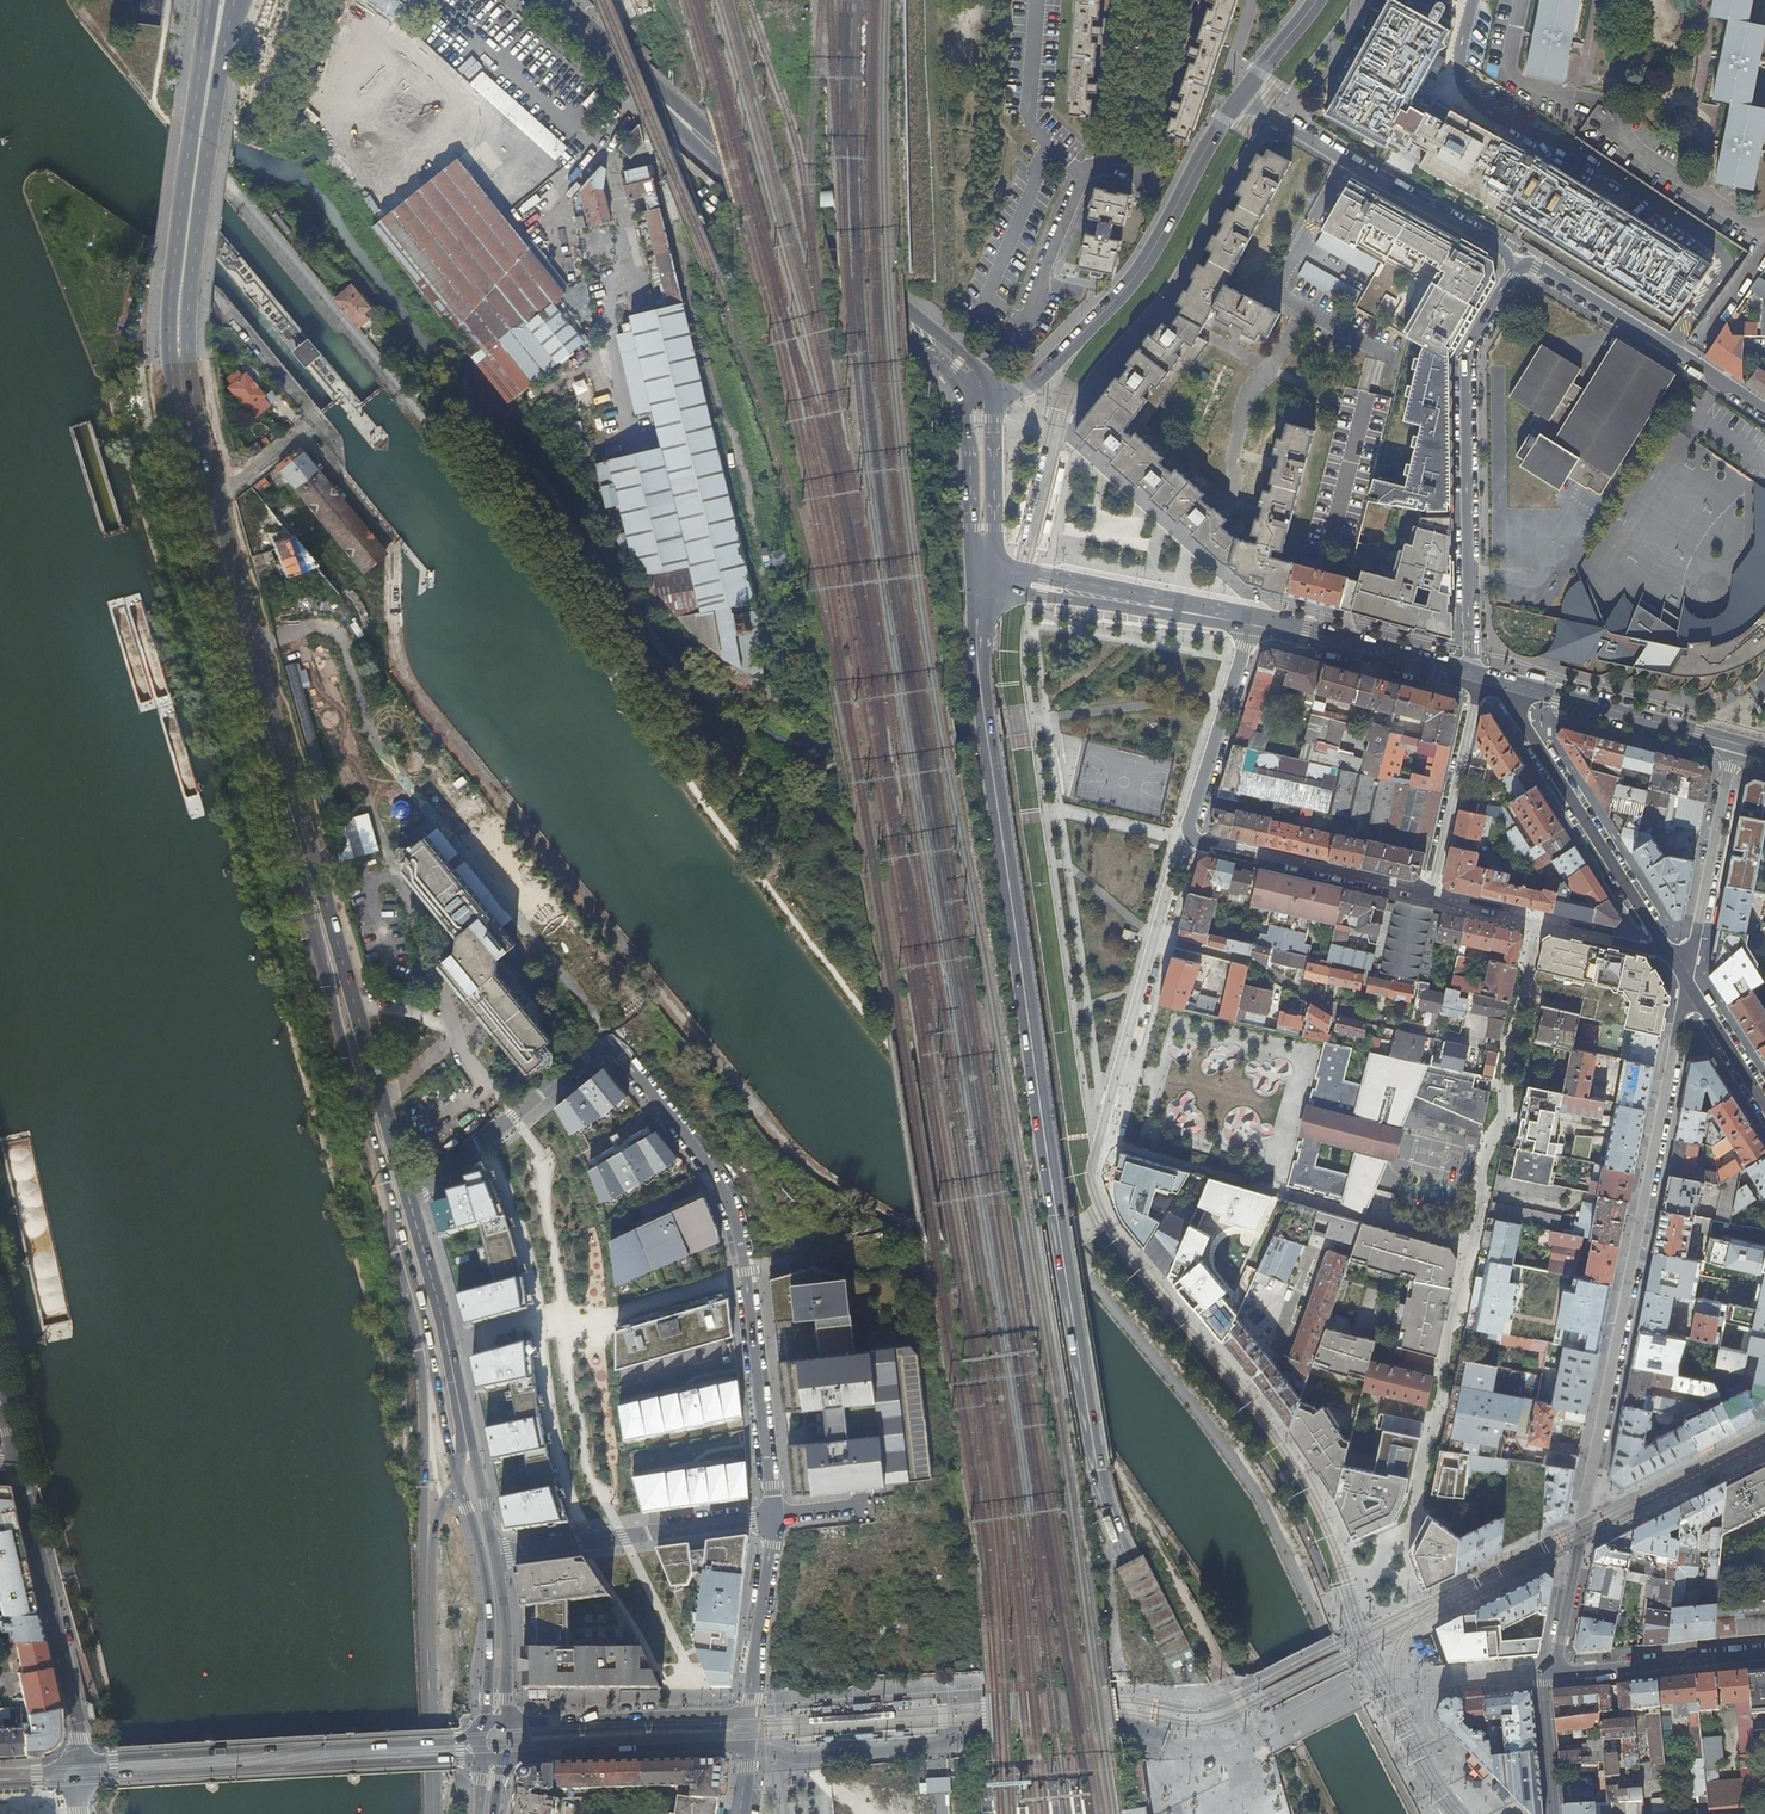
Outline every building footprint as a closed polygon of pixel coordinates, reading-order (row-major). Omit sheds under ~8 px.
[(388,27),(406,0),(349,0),(388,27)] [(1067,105),(1070,105),(1070,116),(1091,118),(1092,101),(1102,103),(1103,94),(1098,94),(1099,85),(1103,85),(1104,75),(1099,75),(1099,77),(1094,77),(1097,44),(1106,46),(1107,37),(1103,36),(1103,29),(1108,29),(1108,19),(1099,20),(1100,0),(1076,0),(1067,105)] [(1199,9),(1210,10),(1199,41),(1189,36),(1186,46),(1191,47),(1188,55),(1183,53),(1180,63),(1191,63),(1180,96),(1177,95),(1177,93),(1172,92),(1169,100),(1173,102),(1170,110),(1166,108),(1163,117),(1171,119),(1166,135),(1189,142),(1192,132),(1194,132),(1238,0),(1201,0),(1199,9)] [(1454,30),(1403,0),(1379,0),(1320,113),(1370,136),(1373,130),(1389,139),(1405,149),(1402,155),(1402,156),(1403,157),(1429,111),(1411,100),(1420,86),(1427,74),(1437,79),(1445,63),(1437,59),(1454,30)] [(1530,34),(1522,72),(1559,79),(1566,44),(1575,0),(1537,0),(1530,34)] [(1706,16),(1744,19),(1749,0),(1709,0),(1706,16)] [(1441,4),(1438,10),(1446,16),(1449,11),(1450,7),(1449,4),(1448,3),(1446,2),(1443,2),(1441,4)] [(1446,16),(1438,10),(1434,15),(1443,20),(1446,16)] [(1762,26),(1724,19),(1709,99),(1748,102),(1762,26)] [(566,147),(467,58),(454,72),(554,161),(566,147)] [(1435,100),(1437,96),(1420,86),(1411,100),(1429,111),(1435,100)] [(1455,106),(1437,96),(1435,100),(1453,110),(1455,106)] [(1502,199),(1525,211),(1547,180),(1521,165),(1527,152),(1453,110),(1435,100),(1429,111),(1403,157),(1496,209),(1502,199)] [(1726,102),(1718,144),(1710,183),(1750,191),(1758,152),(1764,114),(1764,109),(1747,106),(1726,102)] [(645,144),(640,125),(640,124),(639,123),(619,148),(631,159),(645,144)] [(1386,145),(1402,155),(1405,149),(1389,139),(1386,145)] [(1182,519),(1185,522),(1190,527),(1195,532),(1193,535),(1230,568),(1247,584),(1266,588),(1287,594),(1295,563),(1272,558),(1270,549),(1280,551),(1314,431),(1287,423),(1282,440),(1278,439),(1273,455),(1278,456),(1274,469),(1269,484),(1267,492),(1263,491),(1258,507),(1254,519),(1250,535),(1254,536),(1252,543),(1231,537),(1231,539),(1220,528),(1226,520),(1214,509),(1222,499),(1223,493),(1190,463),(1187,460),(1148,424),(1184,375),(1188,370),(1209,342),(1199,333),(1202,329),(1207,320),(1214,307),(1221,311),(1218,319),(1231,326),(1233,322),(1238,325),(1240,322),(1247,326),(1260,333),(1267,337),(1280,314),(1226,285),(1242,256),(1273,201),(1294,161),(1271,149),(1267,157),(1263,155),(1253,175),(1261,179),(1256,187),(1248,182),(1241,195),(1245,197),(1236,213),(1233,211),(1223,230),(1231,234),(1227,241),(1219,237),(1214,247),(1212,251),(1214,253),(1206,268),(1203,267),(1188,292),(1182,303),(1181,305),(1185,307),(1180,315),(1171,326),(1170,329),(1168,326),(1158,340),(1156,339),(1135,368),(1113,398),(1080,434),(1101,452),(1103,449),(1115,460),(1112,463),(1141,488),(1144,486),(1156,496),(1153,499),(1180,522),(1182,519)] [(458,160),(373,227),(454,333),(507,400),(583,339),(574,329),(581,323),(560,296),(563,294),(458,160)] [(703,645),(762,683),(752,602),(748,574),(672,257),(662,216),(657,194),(650,165),(623,172),(630,199),(642,196),(645,212),(635,214),(644,252),(654,249),(656,255),(646,258),(656,299),(623,307),(626,322),(609,326),(629,406),(646,402),(657,449),(598,463),(609,507),(621,504),(635,560),(703,645)] [(581,189),(590,226),(612,220),(603,188),(606,170),(602,166),(581,189)] [(1547,180),(1525,211),(1519,221),(1689,327),(1727,274),(1556,168),(1547,180)] [(657,184),(659,192),(671,189),(669,180),(657,184)] [(1353,181),(1349,182),(1322,230),(1323,231),(1354,248),(1364,227),(1392,243),(1409,212),(1353,181)] [(1090,269),(1103,272),(1113,274),(1121,241),(1110,240),(1113,223),(1125,225),(1131,195),(1120,192),(1120,194),(1108,192),(1108,190),(1096,187),(1090,218),(1100,221),(1097,236),(1086,234),(1079,267),(1090,269)] [(662,216),(675,213),(679,212),(673,190),(657,194),(662,216)] [(827,190),(816,193),(818,205),(830,203),(827,190)] [(579,192),(567,206),(575,215),(582,207),(579,192)] [(705,207),(716,215),(727,200),(716,192),(705,207)] [(1410,334),(1409,338),(1421,345),(1445,358),(1452,358),(1496,282),(1493,258),(1409,212),(1392,243),(1442,271),(1410,326),(1407,332),(1410,334)] [(662,216),(672,257),(685,254),(675,213),(662,216)] [(1354,248),(1323,231),(1315,244),(1370,275),(1378,262),(1354,248)] [(1381,263),(1361,298),(1410,326),(1442,271),(1392,243),(1381,263)] [(1362,290),(1307,260),(1299,273),(1354,304),(1362,290)] [(1102,275),(1103,272),(1090,269),(1090,272),(1089,276),(1095,277),(1101,279),(1102,275)] [(1409,338),(1299,276),(1291,290),(1405,354),(1409,338)] [(1761,276),(1753,287),(1764,297),(1762,327),(1763,327),(1763,336),(1764,336),(1764,279),(1761,276)] [(370,321),(364,313),(371,307),(353,286),(337,300),(361,328),(370,321)] [(1178,304),(1181,305),(1182,303),(1188,292),(1185,290),(1178,304)] [(1727,323),(1725,326),(1729,337),(1742,339),(1756,337),(1756,324),(1727,323)] [(1365,354),(1310,324),(1303,337),(1358,367),(1365,354)] [(1260,333),(1247,326),(1243,333),(1256,340),(1260,333)] [(1742,339),(1729,337),(1725,326),(1715,342),(1742,360),(1742,339)] [(1120,377),(1078,433),(1080,434),(1113,398),(1135,368),(1156,339),(1152,336),(1130,365),(1132,368),(1123,380),(1120,377)] [(1601,495),(1676,375),(1617,338),(1585,390),(1573,382),(1582,368),(1542,344),(1510,396),(1535,411),(1528,425),(1540,433),(1536,438),(1529,434),(1516,456),(1524,460),(1520,466),(1560,489),(1572,469),(1585,477),(1587,473),(1594,477),(1588,487),(1601,495)] [(1744,380),(1742,360),(1715,342),(1706,354),(1744,380)] [(1423,517),(1451,515),(1451,454),(1442,451),(1450,437),(1449,362),(1452,358),(1445,358),(1421,345),(1403,419),(1422,424),(1407,487),(1374,479),(1369,499),(1419,510),(1423,517)] [(1759,368),(1749,383),(1764,394),(1764,373),(1759,368)] [(248,409),(256,418),(270,407),(262,397),(264,396),(245,374),(242,376),(237,370),(227,378),(233,385),(229,388),(248,410),(248,409)] [(1704,392),(1700,390),(1692,385),(1688,391),(1699,399),(1704,392)] [(1273,455),(1278,439),(1274,438),(1269,454),(1273,455)] [(246,449),(253,457),(262,450),(255,442),(246,449)] [(276,466),(362,571),(383,553),(298,448),(276,466)] [(1269,484),(1274,469),(1270,467),(1265,483),(1269,484)] [(254,485),(260,492),(269,484),(263,477),(254,485)] [(1254,505),(1258,507),(1263,491),(1259,490),(1254,505)] [(278,507),(289,520),(301,510),(290,496),(278,507)] [(1369,499),(1342,608),(1453,638),(1451,515),(1423,517),(1419,510),(1369,499)] [(261,547),(274,543),(291,537),(272,512),(266,506),(252,511),(253,517),(263,513),(272,538),(260,542),(261,547)] [(291,537),(299,546),(306,540),(289,520),(278,507),(272,512),(291,537)] [(1246,533),(1250,535),(1254,519),(1251,518),(1246,533)] [(287,578),(315,566),(299,546),(291,537),(274,543),(287,578)] [(1764,559),(1760,559),(1753,560),(1750,562),(1745,565),(1741,569),(1739,573),(1737,580),(1738,587),(1741,595),(1745,600),(1753,604),(1751,615),(1745,620),(1746,628),(1728,638),(1710,644),(1698,645),(1694,644),(1689,643),(1685,639),(1683,637),(1681,632),(1680,625),(1680,620),(1682,616),(1666,605),(1664,610),(1644,595),(1636,612),(1632,610),(1635,604),(1627,596),(1626,589),(1607,620),(1589,581),(1581,584),(1574,590),(1570,595),(1567,602),(1558,645),(1548,650),(1587,659),(1590,655),(1676,673),(1703,672),(1729,668),(1746,662),(1764,648),(1764,559)] [(1295,563),(1287,594),(1342,608),(1349,578),(1324,571),(1323,576),(1317,575),(1318,570),(1295,563)] [(1288,670),(1293,654),(1271,648),(1262,652),(1234,744),(1250,748),(1276,667),(1288,670)] [(1317,692),(1325,663),(1308,658),(1293,654),(1288,670),(1285,684),(1314,692),(1313,695),(1310,694),(1307,707),(1313,708),(1317,692)] [(1396,711),(1403,684),(1325,663),(1317,692),(1355,702),(1355,703),(1364,706),(1363,712),(1377,716),(1379,709),(1390,712),(1386,726),(1371,723),(1367,739),(1371,740),(1366,759),(1363,773),(1379,777),(1384,757),(1387,746),(1390,732),(1392,725),(1396,711)] [(1423,739),(1450,745),(1459,706),(1454,698),(1403,684),(1396,711),(1423,719),(1424,715),(1428,716),(1423,739)] [(1351,718),(1313,708),(1311,714),(1345,723),(1344,728),(1348,729),(1351,718)] [(1486,756),(1500,778),(1503,776),(1503,775),(1523,763),(1491,712),(1481,714),(1473,752),(1476,752),(1480,759),(1486,756)] [(1338,752),(1339,748),(1344,728),(1345,723),(1311,714),(1304,743),(1338,752)] [(1390,732),(1404,735),(1405,728),(1392,725),(1390,732)] [(1592,757),(1597,736),(1563,727),(1558,734),(1587,780),(1590,767),(1590,765),(1584,755),(1592,757)] [(1390,732),(1387,746),(1405,750),(1408,736),(1404,735),(1390,732)] [(1450,745),(1423,739),(1408,736),(1405,750),(1434,756),(1431,768),(1444,771),(1450,745)] [(1620,776),(1628,744),(1597,736),(1592,757),(1590,765),(1590,767),(1595,769),(1599,752),(1606,754),(1604,762),(1618,766),(1616,775),(1620,776)] [(1300,759),(1359,773),(1362,758),(1353,755),(1354,752),(1339,748),(1338,752),(1304,743),(1300,759)] [(1386,826),(1397,782),(1379,777),(1363,773),(1359,773),(1300,759),(1265,751),(1250,748),(1234,744),(1227,765),(1220,788),(1241,793),(1248,794),(1276,800),(1281,802),(1303,807),(1308,808),(1314,809),(1340,815),(1347,817),(1367,821),(1372,822),(1386,826)] [(1633,853),(1640,823),(1645,802),(1648,790),(1642,789),(1622,785),(1626,766),(1652,773),(1657,752),(1628,744),(1620,776),(1619,784),(1617,784),(1611,808),(1635,814),(1632,818),(1627,821),(1615,812),(1614,814),(1612,820),(1633,853)] [(1387,746),(1384,757),(1403,761),(1405,750),(1387,746)] [(1648,787),(1670,792),(1706,801),(1711,773),(1706,765),(1657,752),(1652,773),(1650,780),(1648,787)] [(1403,761),(1384,757),(1379,777),(1397,782),(1439,791),(1442,780),(1429,777),(1400,771),(1403,761)] [(1503,775),(1503,776),(1517,798),(1537,785),(1523,763),(1503,775)] [(1490,785),(1497,780),(1495,777),(1477,772),(1478,767),(1470,765),(1467,779),(1490,785)] [(1600,765),(1599,770),(1610,773),(1612,768),(1600,765)] [(1609,816),(1611,808),(1617,784),(1619,784),(1620,776),(1616,775),(1610,773),(1599,770),(1595,769),(1590,767),(1587,780),(1609,816)] [(1431,768),(1429,777),(1442,780),(1444,771),(1431,768)] [(1726,885),(1752,890),(1764,829),(1764,819),(1761,818),(1764,800),(1764,781),(1754,779),(1746,784),(1726,885)] [(1439,791),(1397,782),(1386,826),(1429,835),(1439,791)] [(1537,785),(1517,798),(1511,801),(1538,844),(1563,828),(1537,785)] [(1241,793),(1220,788),(1218,797),(1239,802),(1241,793)] [(1663,828),(1675,831),(1676,826),(1700,831),(1706,801),(1670,792),(1663,828)] [(1248,794),(1241,793),(1239,802),(1246,804),(1248,794)] [(1480,801),(1463,797),(1460,809),(1477,812),(1478,806),(1480,801)] [(1279,812),(1281,802),(1276,800),(1273,811),(1279,812)] [(1640,823),(1651,826),(1653,826),(1658,805),(1645,802),(1640,823)] [(1495,810),(1478,806),(1477,812),(1486,814),(1505,819),(1503,809),(1495,810)] [(1503,806),(1503,809),(1505,819),(1512,859),(1513,859),(1530,849),(1503,806)] [(1214,833),(1230,837),(1236,813),(1214,807),(1212,815),(1209,825),(1214,833)] [(1265,845),(1297,853),(1308,808),(1303,807),(1299,826),(1271,819),(1265,845)] [(1297,853),(1329,860),(1337,827),(1331,826),(1330,833),(1309,828),(1314,809),(1308,808),(1297,853)] [(1477,812),(1460,809),(1454,834),(1480,840),(1486,814),(1477,812)] [(1230,837),(1265,845),(1271,819),(1272,818),(1237,810),(1236,813),(1230,837)] [(1329,860),(1361,867),(1368,838),(1369,832),(1372,822),(1367,821),(1365,831),(1364,831),(1362,839),(1343,834),(1347,817),(1340,815),(1337,827),(1329,860)] [(1420,875),(1429,835),(1386,826),(1372,822),(1369,832),(1414,842),(1412,849),(1368,838),(1361,867),(1413,879),(1420,875)] [(1650,832),(1651,826),(1640,823),(1633,853),(1674,919),(1683,918),(1695,861),(1685,859),(1670,856),(1672,864),(1668,865),(1666,856),(1653,836),(1652,836),(1650,832)] [(1586,864),(1563,828),(1538,844),(1530,849),(1513,859),(1540,872),(1544,870),(1542,867),(1552,860),(1557,869),(1545,875),(1547,876),(1559,882),(1586,864)] [(501,977),(501,962),(518,949),(427,839),(409,854),(416,862),(406,870),(462,939),(460,953),(443,966),(534,1077),(549,1065),(542,1057),(555,1046),(500,979),(501,977)] [(347,843),(349,858),(361,856),(358,841),(347,843)] [(1478,852),(1452,845),(1444,880),(1449,888),(1480,895),(1487,869),(1475,866),(1478,854),(1478,852)] [(1199,861),(1190,892),(1211,897),(1213,884),(1215,885),(1217,884),(1218,883),(1219,881),(1219,879),(1219,877),(1218,877),(1216,875),(1232,879),(1234,870),(1236,863),(1207,856),(1199,861)] [(1621,919),(1586,864),(1559,882),(1557,891),(1593,899),(1596,906),(1592,921),(1616,926),(1621,919)] [(1232,879),(1229,892),(1239,894),(1239,892),(1246,894),(1248,882),(1251,883),(1254,871),(1244,868),(1243,872),(1234,870),(1232,879)] [(1344,888),(1259,868),(1250,906),(1272,912),(1267,935),(1260,933),(1257,944),(1270,947),(1308,956),(1310,945),(1304,943),(1310,917),(1336,923),(1339,910),(1340,905),(1342,898),(1343,895),(1344,888)] [(1503,900),(1510,873),(1487,868),(1487,869),(1480,895),(1503,900)] [(1515,874),(1510,873),(1503,900),(1529,906),(1533,889),(1513,884),(1515,874)] [(1557,891),(1559,882),(1547,876),(1543,891),(1533,889),(1529,906),(1552,911),(1554,901),(1557,891)] [(1752,890),(1726,885),(1718,925),(1745,931),(1752,896),(1764,898),(1764,893),(1752,890)] [(1340,905),(1339,910),(1351,913),(1350,919),(1358,921),(1356,928),(1378,934),(1381,923),(1371,920),(1375,907),(1384,909),(1387,898),(1344,888),(1343,895),(1342,898),(1340,905)] [(1185,911),(1180,927),(1206,933),(1216,898),(1211,897),(1190,892),(1185,911)] [(1373,954),(1370,969),(1385,973),(1392,974),(1404,977),(1419,980),(1427,982),(1435,945),(1443,911),(1387,898),(1384,909),(1381,923),(1378,934),(1373,954)] [(1552,911),(1587,919),(1589,909),(1578,907),(1578,906),(1554,901),(1552,911)] [(1371,920),(1381,923),(1384,909),(1375,907),(1371,920)] [(1443,911),(1435,945),(1439,946),(1441,940),(1454,943),(1452,947),(1459,948),(1467,916),(1443,911)] [(1450,987),(1455,988),(1469,991),(1475,992),(1479,993),(1482,981),(1465,977),(1470,958),(1463,956),(1466,944),(1484,948),(1482,957),(1487,958),(1490,947),(1495,923),(1467,916),(1459,948),(1450,987)] [(1327,960),(1332,961),(1346,964),(1367,968),(1370,969),(1373,954),(1341,947),(1346,926),(1336,923),(1327,960)] [(1504,962),(1517,965),(1524,936),(1519,928),(1495,923),(1490,947),(1507,950),(1504,962)] [(1718,925),(1708,973),(1728,1004),(1752,989),(1763,983),(1764,981),(1764,935),(1759,934),(1745,931),(1718,925)] [(1178,937),(1226,948),(1228,938),(1206,933),(1180,927),(1179,933),(1178,937)] [(1584,995),(1580,1016),(1600,1020),(1609,980),(1617,982),(1615,993),(1608,1022),(1626,1026),(1660,1034),(1664,1017),(1666,1005),(1668,993),(1646,958),(1552,936),(1544,941),(1535,978),(1540,985),(1584,995)] [(1226,948),(1250,953),(1253,943),(1242,941),(1228,938),(1226,948)] [(1267,964),(1270,947),(1257,944),(1253,943),(1250,953),(1267,964)] [(1306,969),(1308,959),(1308,956),(1270,947),(1267,964),(1272,966),(1272,962),(1306,969)] [(1168,971),(1160,1003),(1194,1011),(1196,1003),(1187,1001),(1192,988),(1194,989),(1196,986),(1193,985),(1196,975),(1200,976),(1202,971),(1198,970),(1201,963),(1173,956),(1168,971)] [(1199,1012),(1220,1016),(1233,961),(1212,956),(1203,996),(1199,1012)] [(1327,982),(1332,961),(1327,960),(1321,958),(1319,965),(1312,963),(1313,960),(1308,959),(1306,969),(1305,971),(1304,977),(1327,982)] [(1479,993),(1509,1000),(1517,965),(1504,962),(1491,959),(1486,981),(1482,981),(1479,993)] [(1220,1016),(1235,1020),(1238,1007),(1246,972),(1248,965),(1233,961),(1220,1016)] [(1346,964),(1332,961),(1327,982),(1360,989),(1363,975),(1345,971),(1346,964)] [(1302,985),(1304,977),(1305,971),(1297,969),(1294,980),(1302,985)] [(1392,974),(1385,973),(1383,979),(1372,977),(1369,991),(1388,995),(1392,974)] [(1392,974),(1388,995),(1411,1000),(1414,986),(1402,983),(1404,977),(1392,974)] [(1419,980),(1418,987),(1421,988),(1417,1007),(1440,1012),(1446,986),(1440,985),(1439,992),(1427,989),(1429,982),(1427,982),(1419,980)] [(1609,980),(1600,1020),(1608,1022),(1615,993),(1617,982),(1609,980)] [(1235,1020),(1259,1025),(1260,1020),(1243,1016),(1244,1012),(1243,1011),(1244,1008),(1255,1011),(1258,1011),(1267,1013),(1272,991),(1246,985),(1241,1007),(1238,1007),(1235,1020)] [(1446,986),(1440,1012),(1461,1017),(1465,998),(1452,995),(1452,991),(1455,992),(1455,988),(1450,987),(1446,986)] [(1756,1049),(1764,1043),(1764,1010),(1752,989),(1728,1004),(1756,1049)] [(1486,1036),(1500,1039),(1509,1000),(1479,993),(1475,992),(1471,1010),(1490,1014),(1486,1036)] [(1194,1011),(1199,1012),(1203,996),(1198,995),(1196,1003),(1194,1011)] [(1310,1003),(1306,1017),(1328,1031),(1332,1016),(1310,1003)] [(1572,1017),(1537,1009),(1531,1040),(1565,1047),(1572,1017)] [(1276,1029),(1302,1035),(1304,1028),(1300,1027),(1303,1015),(1280,1010),(1276,1029)] [(1432,1013),(1429,1026),(1437,1028),(1440,1014),(1432,1013)] [(1338,1016),(1335,1029),(1364,1036),(1367,1022),(1338,1016)] [(1624,1059),(1654,1065),(1658,1047),(1660,1034),(1626,1026),(1620,1054),(1618,1053),(1617,1057),(1624,1059)] [(1304,1028),(1302,1035),(1329,1041),(1330,1035),(1304,1028)] [(1397,1031),(1391,1055),(1418,1061),(1424,1037),(1397,1031)] [(1151,1036),(1147,1050),(1157,1052),(1159,1052),(1163,1039),(1151,1036)] [(1369,1036),(1366,1049),(1378,1052),(1382,1039),(1369,1036)] [(1382,1039),(1378,1052),(1387,1054),(1391,1039),(1382,1037),(1382,1039)] [(1442,1066),(1463,1071),(1469,1046),(1448,1041),(1442,1066)] [(1430,1119),(1482,1131),(1490,1091),(1474,1088),(1477,1074),(1463,1071),(1442,1066),(1430,1064),(1427,1063),(1427,1066),(1370,1052),(1362,1084),(1345,1080),(1353,1048),(1325,1042),(1316,1079),(1319,1080),(1317,1090),(1314,1089),(1311,1101),(1314,1102),(1303,1142),(1300,1141),(1298,1151),(1301,1151),(1298,1161),(1295,1161),(1288,1186),(1295,1189),(1296,1186),(1311,1189),(1310,1193),(1315,1194),(1316,1191),(1325,1193),(1324,1197),(1359,1206),(1361,1205),(1364,1203),(1365,1202),(1369,1204),(1376,1189),(1371,1187),(1383,1160),(1376,1158),(1378,1154),(1397,1159),(1398,1156),(1378,1152),(1384,1127),(1404,1132),(1404,1130),(1388,1126),(1390,1121),(1403,1124),(1406,1115),(1408,1109),(1431,1114),(1430,1119)] [(1764,1062),(1764,1043),(1756,1049),(1764,1062)] [(1572,1048),(1564,1093),(1589,1098),(1597,1053),(1572,1048)] [(1480,1072),(1479,1075),(1493,1078),(1494,1078),(1499,1053),(1488,1050),(1483,1073),(1480,1072)] [(1617,1057),(1606,1055),(1603,1068),(1615,1071),(1617,1057)] [(1687,1081),(1682,1105),(1702,1110),(1705,1089),(1708,1088),(1712,1105),(1731,1093),(1708,1058),(1691,1060),(1687,1081)] [(1619,1104),(1645,1109),(1650,1086),(1654,1065),(1624,1059),(1624,1062),(1627,1063),(1619,1104)] [(556,1106),(573,1133),(598,1118),(596,1116),(603,1112),(605,1114),(615,1106),(613,1104),(619,1099),(621,1101),(629,1095),(606,1066),(556,1106)] [(1529,1086),(1523,1115),(1539,1118),(1558,1122),(1560,1111),(1564,1093),(1529,1086)] [(1596,1099),(1606,1101),(1613,1102),(1616,1090),(1598,1086),(1596,1099)] [(1589,1098),(1564,1093),(1560,1111),(1596,1117),(1595,1126),(1601,1127),(1606,1101),(1596,1099),(1589,1098)] [(1749,1122),(1731,1093),(1712,1105),(1708,1108),(1706,1118),(1707,1118),(1709,1118),(1713,1115),(1727,1136),(1749,1122)] [(1606,1164),(1634,1170),(1640,1137),(1645,1109),(1619,1104),(1618,1103),(1606,1164)] [(1679,1122),(1676,1138),(1700,1143),(1701,1143),(1704,1130),(1705,1131),(1707,1122),(1705,1121),(1706,1118),(1708,1108),(1705,1110),(1702,1110),(1682,1105),(1679,1122)] [(1482,1133),(1482,1131),(1430,1119),(1431,1114),(1408,1109),(1406,1115),(1482,1133)] [(1523,1115),(1517,1147),(1556,1155),(1586,1161),(1590,1144),(1535,1133),(1539,1118),(1523,1115)] [(1709,1121),(1705,1144),(1706,1144),(1712,1145),(1723,1139),(1711,1121),(1709,1121)] [(1712,1145),(1715,1160),(1718,1158),(1716,1155),(1733,1145),(1739,1154),(1717,1169),(1717,1172),(1720,1183),(1723,1181),(1741,1169),(1746,1166),(1764,1154),(1764,1147),(1749,1122),(1727,1136),(1723,1139),(1712,1145)] [(1378,1152),(1398,1156),(1404,1132),(1384,1127),(1378,1152)] [(673,1160),(677,1154),(658,1130),(590,1168),(602,1201),(609,1199),(610,1196),(617,1192),(619,1195),(626,1190),(625,1187),(630,1184),(634,1185),(649,1176),(650,1172),(655,1169),(656,1172),(664,1167),(662,1164),(669,1159),(673,1160)] [(1673,1154),(1669,1173),(1671,1174),(1702,1180),(1720,1183),(1717,1172),(1698,1167),(1697,1172),(1694,1171),(1700,1143),(1676,1138),(1673,1154)] [(1701,1143),(1700,1143),(1694,1171),(1697,1172),(1698,1167),(1717,1172),(1717,1169),(1715,1161),(1711,1162),(1710,1158),(1709,1158),(1706,1144),(1705,1144),(1701,1143)] [(1711,1162),(1715,1161),(1715,1160),(1712,1145),(1706,1144),(1709,1158),(1710,1158),(1711,1162)] [(1511,1177),(1550,1184),(1556,1155),(1517,1147),(1511,1177)] [(793,1170),(787,1163),(779,1153),(773,1157),(788,1174),(793,1170)] [(1148,1217),(1156,1189),(1178,1194),(1191,1173),(1120,1153),(1116,1166),(1113,1180),(1113,1192),(1115,1203),(1121,1218),(1131,1233),(1144,1250),(1146,1247),(1160,1224),(1148,1217)] [(1746,1166),(1764,1197),(1764,1154),(1746,1166)] [(1599,1194),(1628,1200),(1631,1182),(1634,1170),(1606,1164),(1596,1162),(1590,1192),(1599,1194)] [(462,1184),(434,1207),(467,1324),(468,1327),(530,1310),(527,1294),(524,1278),(517,1248),(508,1219),(502,1202),(485,1165),(462,1184)] [(1723,1181),(1716,1219),(1730,1222),(1732,1214),(1740,1174),(1741,1169),(1723,1181)] [(1497,1174),(1494,1186),(1564,1201),(1567,1188),(1550,1184),(1511,1177),(1497,1174)] [(1702,1180),(1671,1174),(1668,1190),(1665,1209),(1695,1215),(1702,1180)] [(1756,1199),(1740,1174),(1732,1214),(1756,1199)] [(1241,1225),(1256,1230),(1275,1196),(1209,1178),(1190,1222),(1168,1274),(1223,1340),(1236,1321),(1234,1319),(1236,1316),(1237,1314),(1223,1297),(1228,1293),(1225,1289),(1227,1288),(1221,1281),(1215,1272),(1210,1263),(1209,1256),(1210,1246),(1212,1239),(1216,1234),(1221,1229),(1229,1225),(1234,1224),(1241,1225)] [(612,1239),(617,1284),(722,1240),(719,1229),(713,1212),(705,1195),(704,1193),(612,1239)] [(1592,1238),(1619,1243),(1623,1223),(1628,1200),(1599,1194),(1597,1204),(1584,1201),(1577,1230),(1574,1229),(1573,1230),(1568,1229),(1567,1233),(1583,1236),(1592,1238)] [(1154,1258),(1168,1274),(1190,1222),(1177,1214),(1184,1204),(1175,1198),(1146,1247),(1154,1258)] [(1313,1226),(1318,1209),(1291,1201),(1253,1280),(1267,1285),(1271,1276),(1287,1283),(1303,1245),(1304,1245),(1304,1243),(1306,1244),(1309,1234),(1310,1234),(1313,1226)] [(1491,1201),(1488,1217),(1558,1231),(1561,1215),(1491,1201)] [(1665,1209),(1662,1208),(1659,1227),(1654,1250),(1696,1259),(1697,1251),(1688,1249),(1694,1220),(1702,1222),(1700,1230),(1710,1232),(1713,1218),(1695,1215),(1665,1209)] [(1356,1239),(1362,1222),(1318,1209),(1313,1226),(1356,1239)] [(1488,1217),(1480,1256),(1514,1262),(1514,1259),(1516,1248),(1520,1232),(1527,1234),(1528,1229),(1532,1230),(1530,1239),(1545,1242),(1581,1249),(1581,1248),(1581,1247),(1583,1236),(1567,1233),(1558,1231),(1488,1217)] [(1450,1257),(1448,1254),(1452,1251),(1449,1248),(1416,1238),(1414,1242),(1402,1238),(1403,1234),(1362,1222),(1356,1239),(1352,1250),(1350,1255),(1373,1262),(1371,1266),(1405,1276),(1406,1271),(1420,1275),(1414,1299),(1410,1298),(1401,1332),(1406,1333),(1403,1346),(1408,1348),(1437,1355),(1445,1318),(1441,1317),(1444,1302),(1448,1303),(1457,1257),(1454,1253),(1450,1257)] [(1741,1240),(1763,1245),(1764,1239),(1764,1229),(1745,1225),(1741,1240)] [(1584,1277),(1611,1282),(1615,1264),(1619,1243),(1592,1238),(1584,1277)] [(1545,1242),(1539,1268),(1561,1272),(1575,1275),(1578,1263),(1581,1249),(1545,1242)] [(1350,1255),(1352,1250),(1341,1246),(1339,1252),(1350,1256),(1350,1255)] [(1516,1248),(1514,1259),(1522,1260),(1524,1250),(1516,1248)] [(1277,1365),(1236,1316),(1234,1319),(1236,1321),(1223,1340),(1288,1425),(1298,1398),(1300,1392),(1312,1360),(1324,1327),(1350,1256),(1339,1252),(1329,1249),(1326,1250),(1327,1252),(1290,1356),(1284,1354),(1281,1362),(1286,1368),(1281,1371),(1277,1365)] [(1696,1259),(1654,1250),(1651,1269),(1647,1289),(1727,1305),(1729,1296),(1730,1289),(1734,1266),(1704,1260),(1696,1259)] [(1607,1287),(1479,1264),(1471,1319),(1599,1347),(1607,1287)] [(846,1269),(790,1275),(769,1277),(775,1316),(816,1312),(821,1347),(855,1344),(846,1269)] [(1727,1305),(1647,1289),(1643,1307),(1639,1327),(1667,1332),(1671,1311),(1675,1312),(1676,1304),(1696,1308),(1692,1326),(1675,1322),(1672,1334),(1683,1336),(1685,1336),(1690,1337),(1713,1341),(1720,1343),(1720,1340),(1722,1332),(1715,1331),(1718,1320),(1724,1322),(1725,1317),(1719,1316),(1720,1309),(1726,1310),(1727,1305)] [(1727,1305),(1726,1310),(1726,1311),(1749,1316),(1759,1319),(1764,1320),(1764,1304),(1729,1296),(1727,1305)] [(617,1329),(617,1369),(734,1335),(730,1297),(617,1329)] [(1728,1342),(1720,1340),(1720,1343),(1719,1346),(1741,1351),(1746,1330),(1749,1316),(1726,1311),(1725,1317),(1724,1322),(1723,1324),(1731,1326),(1728,1342)] [(1759,1319),(1758,1327),(1755,1326),(1754,1332),(1764,1335),(1764,1320),(1759,1319)] [(1324,1327),(1312,1360),(1323,1362),(1321,1367),(1350,1374),(1351,1370),(1367,1374),(1370,1360),(1375,1339),(1364,1337),(1363,1341),(1351,1338),(1352,1334),(1324,1327)] [(1482,1330),(1465,1327),(1463,1338),(1480,1341),(1482,1330)] [(1674,1361),(1679,1346),(1680,1340),(1681,1340),(1683,1336),(1672,1334),(1667,1332),(1639,1327),(1634,1352),(1632,1365),(1672,1373),(1673,1370),(1674,1361)] [(1499,1334),(1482,1330),(1480,1341),(1498,1344),(1499,1334)] [(1532,1340),(1499,1334),(1498,1344),(1530,1351),(1532,1340)] [(1764,1357),(1764,1340),(1759,1339),(1755,1354),(1759,1355),(1764,1357)] [(1556,1344),(1532,1340),(1530,1351),(1547,1354),(1546,1358),(1553,1359),(1556,1344)] [(876,1395),(869,1342),(855,1344),(789,1353),(795,1405),(876,1395)] [(533,1343),(473,1360),(508,1532),(571,1523),(559,1488),(549,1450),(543,1419),(537,1380),(533,1343)] [(1598,1352),(1565,1345),(1553,1403),(1557,1404),(1563,1405),(1586,1410),(1592,1379),(1598,1352)] [(1719,1346),(1712,1381),(1736,1428),(1764,1413),(1764,1357),(1759,1355),(1752,1390),(1746,1389),(1740,1392),(1738,1389),(1735,1391),(1737,1394),(1726,1399),(1724,1394),(1724,1384),(1728,1384),(1729,1386),(1741,1382),(1747,1352),(1741,1351),(1719,1346)] [(1406,1359),(1435,1365),(1437,1355),(1408,1348),(1406,1359)] [(1499,1367),(1459,1359),(1457,1367),(1482,1371),(1478,1388),(1490,1391),(1494,1391),(1499,1367)] [(1428,1404),(1433,1375),(1370,1360),(1367,1374),(1363,1388),(1428,1404)] [(1673,1412),(1682,1414),(1686,1422),(1699,1447),(1736,1428),(1712,1381),(1706,1380),(1682,1375),(1678,1374),(1672,1373),(1632,1365),(1627,1390),(1624,1403),(1653,1409),(1658,1410),(1673,1412)] [(1482,1371),(1457,1367),(1441,1448),(1470,1453),(1478,1444),(1515,1449),(1525,1398),(1494,1391),(1490,1391),(1478,1388),(1482,1371)] [(738,1380),(619,1401),(625,1442),(746,1422),(738,1380)] [(1314,1406),(1298,1398),(1288,1425),(1294,1435),(1299,1431),(1305,1414),(1315,1410),(1314,1406)] [(1546,1444),(1549,1445),(1557,1404),(1553,1403),(1537,1400),(1536,1400),(1528,1441),(1546,1444)] [(1625,1484),(1699,1447),(1686,1422),(1662,1434),(1658,1427),(1652,1430),(1651,1435),(1653,1440),(1646,1443),(1644,1442),(1647,1426),(1648,1427),(1651,1425),(1652,1420),(1651,1418),(1653,1409),(1624,1403),(1613,1460),(1610,1474),(1625,1484)] [(1584,1422),(1586,1410),(1563,1405),(1561,1416),(1565,1417),(1566,1418),(1584,1422)] [(1299,1431),(1294,1435),(1313,1463),(1335,1498),(1342,1477),(1345,1463),(1351,1439),(1345,1437),(1322,1407),(1315,1410),(1305,1414),(1299,1431)] [(1673,1412),(1658,1410),(1656,1417),(1659,1421),(1668,1422),(1672,1420),(1673,1412)] [(1404,1432),(1421,1436),(1422,1429),(1405,1426),(1404,1432)] [(1374,1470),(1345,1463),(1342,1477),(1335,1498),(1350,1530),(1353,1537),(1397,1518),(1407,1497),(1421,1436),(1404,1432),(1384,1427),(1374,1470)] [(879,1429),(797,1439),(801,1479),(803,1491),(885,1481),(879,1429)] [(1465,1498),(1470,1453),(1441,1448),(1432,1493),(1465,1498)] [(1544,1454),(1543,1464),(1546,1464),(1575,1469),(1577,1455),(1555,1452),(1553,1453),(1544,1454)] [(1507,1474),(1508,1459),(1470,1453),(1469,1469),(1507,1474)] [(635,1483),(644,1514),(743,1500),(742,1496),(750,1494),(748,1459),(726,1462),(642,1473),(633,1475),(635,1483)] [(1570,1492),(1575,1469),(1546,1464),(1544,1526),(1566,1515),(1570,1492)] [(1726,1484),(1724,1523),(1723,1528),(1764,1510),(1764,1465),(1726,1484)] [(1724,1523),(1726,1484),(1705,1495),(1703,1526),(1713,1520),(1714,1523),(1721,1520),(1724,1523)] [(0,1485),(0,1588),(5,1587),(6,1591),(0,1592),(0,1607),(2,1616),(7,1616),(36,1615),(7,1486),(0,1485)] [(1684,1506),(1678,1566),(1690,1568),(1699,1569),(1700,1553),(1702,1536),(1694,1540),(1692,1536),(1702,1531),(1703,1526),(1705,1495),(1684,1506)] [(1666,1579),(1676,1581),(1678,1566),(1684,1506),(1637,1530),(1632,1551),(1663,1557),(1662,1562),(1667,1563),(1666,1579)] [(1408,1551),(1422,1588),(1457,1570),(1461,1537),(1428,1514),(1408,1551)] [(1494,1519),(1461,1537),(1457,1570),(1502,1547),(1504,1516),(1494,1519)] [(1708,1579),(1720,1580),(1721,1565),(1723,1528),(1715,1528),(1702,1536),(1700,1553),(1706,1552),(1711,1549),(1708,1579)] [(1631,1559),(1632,1551),(1637,1530),(1596,1550),(1585,1606),(1602,1609),(1600,1622),(1617,1626),(1628,1573),(1631,1559)] [(687,1543),(654,1547),(655,1551),(670,1587),(687,1585),(691,1573),(701,1572),(692,1644),(699,1663),(709,1687),(730,1688),(746,1535),(705,1540),(704,1550),(688,1552),(687,1543)] [(555,1559),(509,1566),(517,1605),(533,1603),(563,1599),(603,1595),(578,1556),(555,1559)] [(1628,1573),(1644,1576),(1648,1576),(1652,1577),(1654,1563),(1631,1559),(1628,1573)] [(1676,1581),(1670,1643),(1701,1640),(1715,1639),(1718,1604),(1720,1580),(1708,1579),(1704,1579),(1702,1598),(1711,1598),(1711,1606),(1679,1610),(1680,1603),(1683,1603),(1687,1600),(1690,1568),(1678,1566),(1676,1581)] [(1541,1611),(1549,1606),(1554,1581),(1548,1575),(1543,1578),(1541,1611)] [(1645,1646),(1670,1643),(1676,1581),(1666,1579),(1654,1577),(1653,1581),(1648,1580),(1648,1584),(1653,1585),(1645,1646)] [(1503,1631),(1541,1611),(1543,1578),(1533,1583),(1508,1595),(1478,1610),(1479,1621),(1501,1619),(1503,1631)] [(563,1599),(533,1603),(534,1648),(563,1648),(563,1599)] [(1718,1604),(1715,1639),(1748,1636),(1764,1634),(1764,1600),(1718,1604)] [(1585,1606),(1583,1618),(1600,1622),(1602,1609),(1585,1606)] [(1503,1642),(1503,1631),(1501,1619),(1479,1621),(1478,1610),(1426,1637),(1438,1668),(1472,1665),(1492,1662),(1537,1658),(1542,1638),(1503,1642)] [(36,1615),(7,1616),(7,1620),(0,1621),(0,1631),(8,1630),(9,1641),(17,1640),(41,1639),(42,1639),(36,1615)] [(1600,1650),(1612,1649),(1617,1626),(1600,1622),(1583,1618),(1577,1646),(1581,1652),(1600,1650)] [(57,1715),(41,1639),(17,1640),(23,1672),(18,1673),(28,1712),(20,1713),(21,1726),(22,1747),(42,1746),(56,1725),(55,1715),(57,1715)] [(637,1647),(602,1648),(602,1687),(656,1688),(637,1647)] [(534,1648),(524,1648),(524,1688),(564,1689),(563,1648),(534,1648)] [(602,1648),(563,1648),(564,1689),(602,1687),(602,1648)] [(1747,1672),(1751,1713),(1764,1712),(1764,1670),(1747,1672)] [(1696,1677),(1699,1711),(1713,1710),(1720,1709),(1718,1690),(1722,1689),(1724,1704),(1725,1708),(1735,1707),(1738,1704),(1743,1754),(1741,1754),(1743,1780),(1719,1782),(1718,1773),(1714,1770),(1705,1771),(1708,1813),(1760,1813),(1751,1713),(1747,1672),(1738,1673),(1696,1677)] [(1659,1680),(1661,1705),(1689,1702),(1694,1759),(1693,1759),(1696,1804),(1684,1805),(1684,1813),(1708,1813),(1705,1771),(1704,1763),(1702,1739),(1700,1720),(1699,1711),(1696,1677),(1683,1678),(1659,1680)] [(1649,1681),(1630,1683),(1634,1709),(1645,1708),(1653,1707),(1653,1713),(1648,1714),(1652,1759),(1653,1764),(1666,1763),(1661,1705),(1659,1680),(1649,1681)] [(1605,1761),(1604,1761),(1606,1778),(1620,1776),(1617,1746),(1612,1747),(1611,1740),(1630,1738),(1631,1745),(1624,1746),(1628,1786),(1607,1787),(1607,1803),(1643,1801),(1641,1779),(1640,1762),(1637,1733),(1635,1716),(1634,1709),(1630,1683),(1623,1684),(1618,1684),(1622,1720),(1602,1722),(1602,1727),(1603,1740),(1605,1761)] [(1610,1685),(1599,1686),(1601,1711),(1613,1710),(1610,1685)] [(1553,1690),(1557,1732),(1602,1727),(1602,1722),(1601,1711),(1599,1686),(1586,1687),(1553,1690)] [(1513,1717),(1512,1717),(1513,1723),(1506,1724),(1509,1755),(1538,1752),(1532,1692),(1511,1694),(1513,1717)] [(1487,1720),(1512,1717),(1513,1717),(1511,1694),(1485,1696),(1487,1720)] [(1488,1724),(1487,1720),(1485,1696),(1471,1697),(1442,1700),(1437,1717),(1494,1776),(1491,1757),(1489,1740),(1484,1740),(1485,1737),(1485,1734),(1484,1733),(1482,1731),(1472,1732),(1467,1726),(1488,1724)] [(8,1707),(0,1708),(0,1718),(8,1718),(8,1707)] [(1645,1708),(1634,1709),(1635,1716),(1646,1715),(1645,1714),(1645,1708)] [(1713,1710),(1699,1711),(1700,1720),(1714,1718),(1713,1710)] [(1646,1715),(1635,1716),(1637,1733),(1647,1732),(1646,1715)] [(22,1747),(21,1726),(17,1727),(6,1727),(0,1728),(0,1754),(22,1753),(22,1747)] [(1491,1757),(1501,1756),(1499,1738),(1498,1738),(1497,1726),(1488,1727),(1489,1740),(1491,1757)] [(1702,1739),(1704,1763),(1723,1762),(1721,1737),(1702,1739)] [(1559,1752),(1560,1765),(1604,1761),(1605,1761),(1603,1740),(1589,1741),(1590,1750),(1559,1752)] [(1531,1813),(1544,1813),(1538,1752),(1509,1755),(1501,1756),(1491,1757),(1494,1776),(1531,1813)] [(648,1793),(682,1791),(693,1792),(724,1793),(727,1756),(647,1757),(648,1793)] [(647,1757),(561,1762),(561,1786),(595,1785),(596,1794),(612,1794),(612,1784),(634,1784),(635,1793),(648,1793),(647,1757)] [(1640,1762),(1641,1779),(1667,1778),(1666,1763),(1653,1764),(1653,1765),(1651,1765),(1651,1761),(1640,1762)] [(561,1762),(535,1763),(525,1771),(519,1813),(564,1813),(566,1796),(556,1795),(555,1792),(541,1789),(542,1786),(555,1788),(561,1786),(561,1762)] [(1149,1800),(1143,1762),(1129,1764),(1131,1775),(1136,1810),(1127,1811),(1124,1811),(1125,1813),(1151,1813),(1149,1801),(1149,1800)] [(1588,1768),(1579,1768),(1572,1773),(1568,1781),(1568,1790),(1573,1798),(1581,1801),(1590,1801),(1598,1796),(1601,1788),(1601,1779),(1596,1772),(1588,1768)] [(724,1793),(693,1792),(682,1791),(679,1809),(675,1810),(674,1813),(721,1813),(724,1793)] [(1668,1796),(1652,1797),(1654,1813),(1670,1813),(1668,1796)] [(1563,1805),(1564,1813),(1645,1813),(1643,1801),(1607,1803),(1563,1805)]
